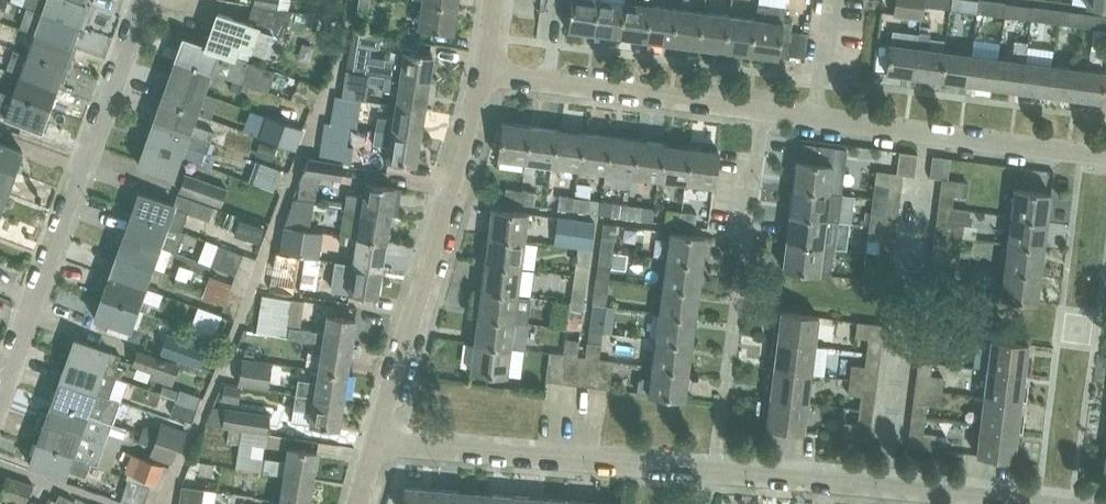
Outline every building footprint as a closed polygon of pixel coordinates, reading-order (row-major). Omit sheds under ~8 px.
[(23,5),(28,7),(78,25),(83,27),(88,13),(86,12),(88,5),(75,0),(24,0),(23,5)] [(372,0),(361,0),(359,12),(370,13),(372,0)] [(599,0),(571,0),(567,30),(594,33),(599,0)] [(594,33),(620,36),(625,0),(622,0),(599,0),(594,33)] [(620,36),(647,40),(651,4),(650,4),(651,0),(625,0),(620,36)] [(894,15),(921,19),(923,5),(923,0),(895,0),(894,15)] [(923,5),(950,9),(951,0),(923,0),(923,5)] [(978,0),(951,0),(950,9),(976,12),(978,0)] [(979,0),(978,0),(976,12),(1003,16),(1005,3),(979,0)] [(457,5),(423,1),(419,28),(454,32),(457,5)] [(758,2),(756,18),(751,54),(778,57),(785,5),(758,2)] [(1003,16),(1031,20),(1032,7),(1005,3),(1003,16)] [(647,40),(673,43),(677,7),(651,4),(647,40)] [(218,12),(206,46),(248,61),(252,49),(253,49),(264,54),(272,33),(283,36),(292,11),(253,5),(247,23),(239,20),(218,12)] [(71,46),(78,25),(28,7),(21,28),(36,34),(71,46)] [(673,43),(699,47),(703,11),(677,7),(673,43)] [(1031,20),(1057,23),(1059,11),(1032,7),(1031,20)] [(535,34),(557,38),(561,11),(539,8),(535,34)] [(699,47),(725,50),(730,14),(703,11),(699,47)] [(1057,23),(1084,27),(1086,14),(1059,11),(1057,23)] [(725,50),(751,54),(756,18),(730,14),(725,50)] [(1086,14),(1084,27),(1105,30),(1105,17),(1086,14)] [(972,42),(974,16),(966,15),(963,41),(972,42)] [(940,79),(944,51),(928,48),(930,32),(919,30),(917,47),(913,75),(940,79)] [(358,32),(352,71),(370,74),(385,76),(428,83),(433,55),(411,52),(404,51),(403,60),(403,61),(385,59),(384,65),(367,62),(369,47),(377,48),(379,35),(358,32)] [(807,34),(791,32),(788,56),(804,58),(807,34)] [(63,67),(71,46),(36,34),(29,54),(63,67)] [(183,37),(175,59),(212,72),(212,71),(267,90),(275,70),(251,62),(248,61),(206,46),(183,37)] [(1021,90),(1025,61),(1028,42),(1014,40),(1011,59),(998,58),(994,86),(1021,90)] [(913,75),(917,47),(890,43),(885,72),(913,75)] [(67,68),(63,67),(29,54),(29,55),(14,50),(7,69),(22,75),(56,87),(59,79),(63,80),(67,68)] [(967,82),(971,54),(944,51),(940,79),(967,82)] [(994,86),(998,58),(971,54),(967,82),(994,86)] [(168,80),(205,93),(212,72),(175,59),(168,80)] [(1048,93),(1052,65),(1025,61),(1021,90),(1048,93)] [(1075,97),(1079,68),(1052,65),(1048,93),(1075,97)] [(1085,69),(1079,68),(1075,97),(1103,100),(1105,74),(1105,72),(1085,69)] [(346,70),(342,97),(362,100),(366,100),(370,74),(352,71),(346,70)] [(22,75),(14,96),(49,108),(56,87),(22,75)] [(385,76),(383,90),(398,92),(396,105),(424,110),(428,83),(385,76)] [(292,99),(313,107),(320,87),(299,79),(292,99)] [(197,113),(205,93),(168,80),(160,100),(197,113)] [(49,108),(14,96),(7,117),(41,129),(49,108)] [(337,96),(333,122),(351,125),(358,126),(362,100),(342,97),(337,96)] [(214,131),(194,123),(197,113),(160,100),(153,121),(210,141),(214,131)] [(378,116),(376,129),(420,136),(424,110),(396,105),(394,118),(378,116)] [(258,136),(295,149),(303,127),(266,114),(258,136)] [(206,153),(210,141),(153,121),(145,142),(182,155),(186,145),(206,153)] [(328,121),(322,159),(343,162),(352,164),(355,146),(348,145),(351,125),(333,122),(328,121)] [(498,158),(525,162),(530,125),(503,121),(498,158)] [(557,128),(530,125),(525,162),(552,165),(557,128)] [(557,128),(552,165),(579,169),(584,132),(557,128)] [(376,129),(374,144),(391,146),(389,160),(394,161),(415,164),(420,136),(376,129)] [(610,135),(584,132),(579,169),(605,172),(610,135)] [(637,139),(610,135),(605,172),(632,176),(637,139)] [(664,142),(637,139),(632,176),(659,179),(664,142)] [(260,141),(255,154),(273,160),(277,146),(260,141)] [(14,172),(22,150),(0,142),(0,166),(14,172)] [(182,155),(145,142),(138,163),(175,176),(182,155)] [(664,142),(659,179),(686,182),(690,145),(664,142)] [(835,147),(802,143),(800,160),(833,164),(835,147)] [(718,149),(690,145),(686,182),(713,186),(718,149)] [(915,175),(918,153),(899,151),(896,173),(902,174),(915,175)] [(942,179),(947,179),(950,157),(945,157),(932,154),(931,162),(929,177),(942,179)] [(308,156),(300,180),(318,184),(320,175),(341,179),(343,162),(322,159),(308,156)] [(282,170),(257,160),(249,180),(274,190),(282,170)] [(796,160),(792,187),(829,192),(830,186),(833,165),(796,160)] [(0,166),(0,190),(7,192),(14,172),(0,166)] [(888,186),(886,199),(899,201),(902,174),(896,173),(876,170),(874,184),(888,186)] [(179,189),(222,205),(228,188),(185,172),(179,189)] [(942,179),(938,206),(951,208),(953,195),(966,197),(968,182),(947,179),(942,179)] [(345,207),(390,215),(392,205),(398,206),(401,189),(394,188),(394,187),(367,183),(365,194),(347,192),(345,207)] [(842,193),(829,192),(792,187),(789,214),(826,218),(838,220),(842,193)] [(504,201),(519,203),(521,190),(506,188),(504,201)] [(1014,188),(1010,216),(1048,221),(1051,193),(1014,188)] [(521,190),(519,203),(534,205),(536,192),(521,190)] [(132,213),(181,230),(188,213),(209,220),(214,207),(178,193),(174,204),(139,191),(132,213)] [(558,208),(573,210),(574,197),(559,195),(558,208)] [(574,197),(573,210),(588,212),(590,199),(574,197)] [(896,228),(899,201),(886,199),(873,197),(869,225),(896,228)] [(611,215),(626,217),(627,204),(613,202),(611,215)] [(642,206),(627,204),(626,217),(641,219),(642,206)] [(961,237),(962,223),(964,210),(951,208),(938,206),(935,233),(961,237)] [(343,217),(340,234),(358,237),(386,241),(390,215),(345,207),(343,217)] [(491,208),(488,236),(525,240),(528,213),(491,208)] [(680,224),(681,211),(667,209),(665,222),(680,224)] [(681,211),(680,224),(695,226),(697,213),(681,211)] [(185,231),(181,230),(132,213),(124,234),(159,246),(177,252),(185,231)] [(826,218),(789,214),(786,241),(823,245),(826,218)] [(1044,247),(1048,221),(1010,216),(1007,243),(1044,247)] [(251,224),(246,238),(259,243),(264,228),(251,224)] [(285,225),(280,251),(301,255),(318,258),(323,232),(285,225)] [(892,255),(896,228),(869,225),(868,238),(881,240),(879,253),(892,255)] [(666,259),(703,264),(706,236),(669,231),(666,259)] [(580,232),(578,247),(591,249),(593,234),(580,232)] [(959,250),(961,237),(935,233),(933,247),(959,250)] [(159,246),(124,234),(117,254),(151,267),(159,246)] [(600,250),(613,252),(615,237),(602,235),(600,250)] [(197,258),(210,261),(216,239),(203,236),(197,258)] [(521,267),(525,240),(488,236),(484,262),(521,267)] [(381,268),(386,241),(358,237),(354,264),(381,268)] [(833,246),(823,245),(786,241),(782,268),(830,274),(833,246)] [(1003,269),(1041,274),(1044,247),(1007,243),(1003,269)] [(243,254),(232,250),(218,245),(210,265),(235,275),(243,254)] [(589,264),(591,249),(578,247),(576,262),(589,264)] [(932,259),(945,260),(957,262),(959,250),(933,247),(932,259)] [(276,250),(269,289),(295,294),(301,255),(280,251),(276,250)] [(613,252),(600,250),(598,265),(611,267),(613,252)] [(892,255),(879,253),(878,266),(864,264),(863,279),(889,282),(892,255)] [(144,287),(151,267),(117,254),(109,275),(144,287)] [(315,276),(319,258),(306,257),(303,274),(315,276)] [(699,291),(703,264),(666,259),(662,286),(699,291)] [(943,274),(945,260),(932,259),(930,273),(943,274)] [(334,278),(332,289),(350,291),(352,292),(359,293),(377,296),(381,268),(354,264),(337,261),(334,278)] [(521,267),(484,262),(481,289),(518,294),(521,267)] [(177,275),(186,279),(189,272),(180,269),(177,275)] [(1037,302),(1041,274),(1003,269),(1000,297),(1037,302)] [(943,274),(930,273),(928,287),(954,290),(956,276),(943,274)] [(571,301),(584,302),(588,276),(574,274),(571,301)] [(144,287),(109,275),(102,295),(136,308),(140,298),(159,305),(163,294),(144,287)] [(186,279),(177,275),(174,285),(183,288),(186,279)] [(206,286),(228,294),(232,284),(210,275),(206,286)] [(596,276),(593,304),(606,305),(609,278),(596,276)] [(228,294),(206,286),(202,296),(224,305),(228,294)] [(699,291),(662,286),(659,312),(696,317),(699,291)] [(514,320),(518,294),(481,289),(477,316),(514,320)] [(261,294),(256,333),(274,335),(288,337),(323,342),(351,347),(355,319),(334,316),(327,315),(324,332),(300,328),(289,327),(290,319),(290,318),(293,300),(292,300),(261,294)] [(128,329),(136,308),(102,295),(94,317),(128,329)] [(571,301),(569,316),(567,328),(580,330),(584,302),(571,301)] [(604,320),(606,305),(593,304),(591,319),(589,330),(606,332),(607,321),(604,320)] [(190,329),(214,337),(222,315),(198,306),(190,329)] [(819,316),(799,313),(777,311),(774,329),(778,330),(777,339),(815,344),(819,316)] [(692,344),(696,317),(659,312),(655,339),(692,344)] [(528,324),(514,323),(514,320),(477,316),(472,315),(470,330),(475,331),(474,342),(511,347),(525,348),(528,324)] [(855,336),(869,337),(870,338),(868,352),(880,354),(883,325),(857,321),(855,336)] [(919,359),(932,361),(934,346),(947,348),(949,333),(923,330),(919,359)] [(160,353),(200,368),(207,348),(173,335),(171,341),(165,339),(160,353)] [(75,340),(68,360),(120,379),(124,369),(117,366),(121,356),(111,352),(111,351),(74,338),(74,339),(75,340)] [(564,382),(577,384),(581,357),(577,356),(579,341),(566,339),(564,354),(568,355),(564,382)] [(689,371),(692,344),(655,339),(652,366),(689,371)] [(811,373),(815,344),(777,339),(773,339),(771,358),(774,358),(773,368),(811,373)] [(987,369),(1025,374),(1028,374),(1031,355),(1027,355),(1028,344),(990,339),(987,369)] [(347,374),(351,347),(323,342),(319,369),(347,374)] [(507,375),(510,353),(511,347),(474,342),(470,370),(507,375)] [(577,384),(592,386),(596,358),(599,359),(601,344),(588,342),(586,357),(581,357),(577,384)] [(172,385),(180,364),(138,350),(132,366),(153,373),(151,378),(172,385)] [(546,380),(564,382),(568,355),(564,354),(549,352),(546,380)] [(854,364),(852,379),(876,382),(880,354),(868,352),(866,366),(854,364)] [(268,389),(272,363),(270,362),(242,357),(238,384),(268,389)] [(609,388),(612,366),(613,361),(599,359),(596,358),(592,386),(609,388)] [(919,359),(915,388),(942,391),(944,376),(930,374),(932,361),(919,359)] [(120,402),(127,381),(120,379),(68,360),(64,372),(56,369),(53,378),(120,402)] [(689,371),(652,366),(650,378),(642,377),(638,380),(637,391),(648,392),(648,393),(685,398),(689,371)] [(811,373),(773,368),(770,367),(767,386),(771,387),(769,396),(808,401),(811,373)] [(319,369),(317,381),(298,378),(295,393),(343,400),(347,374),(319,369)] [(983,397),(1021,402),(1025,402),(1027,384),(1023,383),(1025,374),(987,369),(983,397)] [(113,423),(120,402),(53,378),(50,386),(57,389),(53,401),(113,423)] [(876,382),(852,379),(850,393),(863,394),(861,409),(873,410),(876,382)] [(224,383),(221,400),(239,402),(241,386),(224,383)] [(179,390),(177,399),(184,402),(188,391),(180,388),(179,390)] [(942,391),(915,388),(912,416),(925,417),(927,402),(940,404),(942,391)] [(338,428),(343,400),(295,393),(293,408),(312,411),(310,423),(338,428)] [(804,431),(808,401),(769,396),(766,396),(764,415),(767,415),(766,426),(804,431)] [(979,426),(1018,430),(1021,431),(1023,412),(1020,412),(1021,402),(983,397),(979,426)] [(191,421),(197,408),(184,402),(177,399),(171,414),(191,421)] [(43,411),(40,420),(106,443),(113,423),(53,401),(49,413),(43,411)] [(209,424),(229,426),(267,433),(270,415),(212,407),(209,424)] [(873,410),(861,409),(859,424),(845,422),(843,436),(869,439),(873,410)] [(923,432),(925,417),(912,416),(908,445),(934,448),(936,434),(923,432)] [(99,464),(106,443),(40,420),(36,428),(42,430),(38,442),(99,464)] [(144,424),(141,432),(182,446),(187,430),(161,421),(158,429),(144,424)] [(979,426),(979,432),(976,454),(1018,459),(1020,440),(1016,440),(1018,430),(979,426)] [(259,470),(283,474),(312,479),(317,451),(288,446),(286,460),(262,457),(267,435),(229,429),(227,441),(240,443),(236,466),(259,470)] [(181,449),(182,446),(141,432),(138,442),(152,447),(149,455),(172,464),(177,448),(181,449)] [(99,464),(38,442),(31,462),(29,462),(29,463),(66,477),(68,469),(86,475),(90,462),(98,465),(99,464)] [(133,473),(132,477),(149,485),(154,487),(164,464),(132,452),(125,471),(133,473)] [(201,461),(198,474),(211,476),(214,463),(201,461)] [(312,479),(283,474),(279,501),(299,503),(308,503),(312,479)] [(6,475),(0,493),(0,496),(23,503),(33,485),(6,475)] [(149,485),(132,477),(131,480),(128,479),(121,499),(135,503),(143,503),(149,485)] [(179,503),(214,503),(216,491),(182,485),(179,503)] [(432,488),(404,486),(403,503),(431,503),(432,488)] [(459,491),(432,488),(431,503),(458,503),(459,491)] [(459,491),(458,503),(485,503),(486,493),(459,491)] [(513,495),(486,493),(485,503),(512,503),(513,495)] [(74,501),(60,494),(54,503),(72,503),(74,501)] [(513,495),(512,503),(540,503),(540,497),(513,495)]
